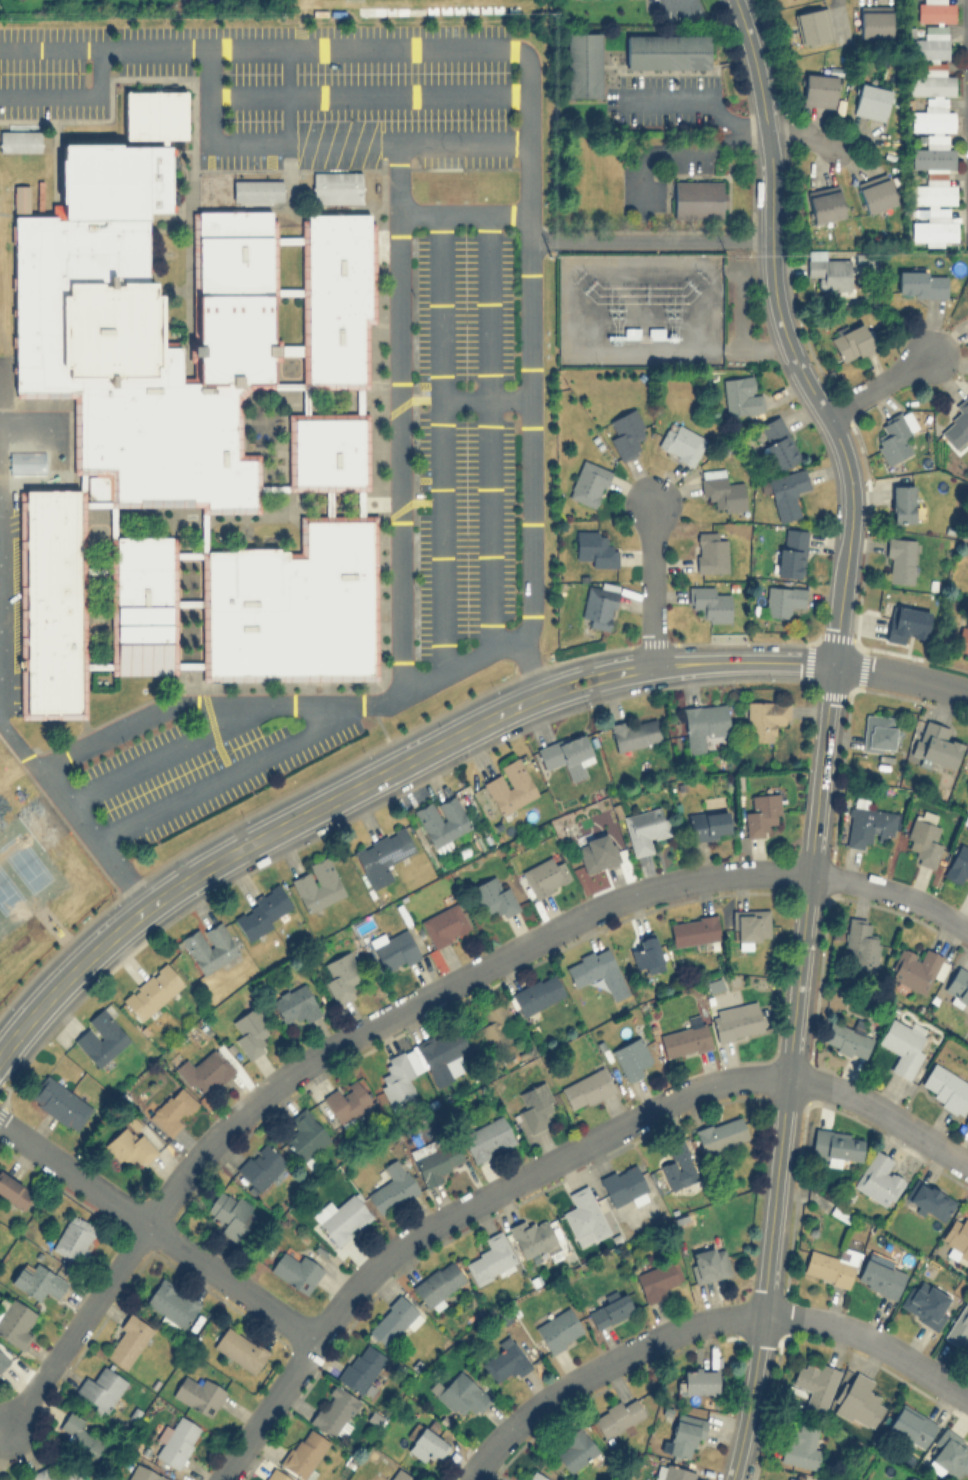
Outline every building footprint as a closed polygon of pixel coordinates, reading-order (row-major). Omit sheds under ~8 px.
[(954,21),(954,2),(942,2),(942,0),(925,0),(925,1),(917,1),(917,21),(954,21)] [(860,37),(891,37),(891,5),(860,5),(860,37)] [(794,13),(802,46),(833,39),(825,6),(794,13)] [(565,32),(565,97),(600,97),(600,32),(565,32)] [(947,57),(948,32),(925,32),(925,38),(908,38),(908,56),(947,57)] [(708,33),(624,33),(624,69),(708,69),(708,33)] [(954,94),(954,75),(944,75),(944,68),(925,68),(925,75),(909,75),(909,94),(954,94)] [(834,106),(835,74),(803,73),(802,105),(834,106)] [(853,113),(883,120),(890,89),(860,82),(853,113)] [(51,216),(51,202),(60,202),(60,158),(63,158),(63,143),(118,143),(118,146),(162,146),(162,138),(125,138),(125,91),(186,91),(186,138),(167,138),(167,146),(170,146),(170,147),(174,147),(174,154),(170,154),(170,212),(148,212),(148,280),(155,280),(155,294),(161,294),(161,346),(180,346),(180,382),(196,382),(196,361),(188,361),(188,345),(192,345),(192,211),(271,211),(271,220),(276,220),(276,235),(301,235),(301,220),(307,220),(307,214),(369,214),(369,221),(374,221),(374,321),(368,321),(368,387),(363,387),(363,412),(368,412),(368,489),(363,489),(363,514),(377,514),(377,678),(203,678),(203,668),(177,668),(177,673),(111,673),(111,668),(86,668),(86,718),(19,718),(19,484),(79,484),(79,473),(72,473),(72,396),(14,396),(14,216),(51,216)] [(911,130),(954,130),(954,110),(911,110),(911,130)] [(39,150),(0,150),(0,130),(39,130),(39,150)] [(954,167),(954,147),(911,147),(911,167),(954,167)] [(425,178),(434,178),(434,154),(459,154),(459,178),(475,178),(475,199),(425,199),(425,178)] [(312,171),(361,171),(361,203),(312,203),(312,171)] [(855,183),(865,213),(895,203),(886,173),(855,183)] [(672,179),(672,218),(723,218),(723,179),(672,179)] [(232,180),(282,180),(282,200),(232,200),(232,180)] [(954,183),(912,183),(912,203),(954,203),(954,183)] [(812,222),(843,216),(837,184),(806,190),(812,222)] [(13,185),(30,185),(30,215),(13,215),(13,185)] [(910,221),(910,241),(924,241),(924,245),(942,245),(942,241),(956,241),(956,220),(946,220),(946,207),(927,207),(927,220),(910,221)] [(849,289),(849,259),(825,259),(825,249),(807,249),(807,276),(817,276),(817,289),(849,289)] [(897,296),(945,296),(945,271),(897,271),(897,296)] [(829,338),(842,363),(873,346),(860,322),(829,338)] [(762,411),(760,391),(755,392),(753,375),(722,377),(725,414),(762,411)] [(953,406),(959,413),(938,431),(954,448),(967,436),(967,394),(953,406)] [(640,450),(636,439),(646,435),(635,408),(605,420),(621,458),(640,450)] [(884,433),(874,436),(884,463),(912,453),(904,433),(915,428),(908,409),(879,420),(884,433)] [(800,458),(779,414),(756,425),(777,469),(800,458)] [(692,464),(705,437),(677,424),(674,430),(667,427),(657,448),(692,464)] [(595,507),(609,469),(581,458),(567,496),(595,507)] [(701,499),(713,499),(713,511),(743,509),(742,481),(726,481),(725,468),(700,469),(701,499)] [(800,515),(794,492),(809,488),(804,468),(765,478),(776,521),(800,515)] [(891,521),(913,521),(913,484),(891,484),(891,521)] [(802,577),(806,529),(780,527),(777,575),(802,577)] [(588,566),(616,566),(616,545),(605,545),(605,530),(575,530),(575,556),(587,556),(588,566)] [(696,571),(726,571),(726,538),(717,538),(717,531),(696,531),(696,571)] [(915,539),(887,537),(885,557),(890,558),(889,581),(912,583),(915,539)] [(617,585),(588,580),(580,623),(610,629),(617,585)] [(804,587),(766,585),(764,615),(789,617),(790,606),(803,607),(804,587)] [(688,609),(699,609),(699,621),(729,621),(729,593),(716,593),(716,586),(688,586),(688,609)] [(886,639),(908,642),(909,634),(925,636),(928,609),(890,605),(886,639)] [(964,614),(958,650),(967,652),(967,615),(964,614)] [(775,740),(775,725),(787,725),(787,701),(748,701),(748,740),(775,740)] [(683,706),(687,753),(708,751),(707,738),(728,735),(725,703),(683,706)] [(861,750),(892,753),(895,716),(864,714),(861,750)] [(615,751),(660,742),(655,715),(610,724),(615,751)] [(961,743),(945,738),(948,727),(921,719),(910,755),(921,757),(920,759),(953,769),(961,743)] [(570,780),(586,775),(583,764),(592,760),(582,731),(535,747),(543,769),(563,761),(570,780)] [(481,781),(499,815),(537,794),(517,756),(498,766),(501,771),(481,781)] [(432,847),(472,827),(455,793),(434,804),(432,800),(413,809),(432,847)] [(778,793),(752,793),(752,809),(744,810),(744,836),(767,835),(766,823),(779,822),(778,793)] [(896,812),(852,804),(844,845),(866,849),(868,836),(891,840),(896,812)] [(652,851),(650,839),(669,835),(663,805),(623,813),(632,855),(652,851)] [(938,816),(914,809),(903,846),(915,850),(911,861),(934,868),(941,842),(932,840),(938,816)] [(689,839),(727,837),(726,810),(687,812),(689,839)] [(370,889),(394,878),(387,862),(414,851),(404,826),(352,847),(370,889)] [(584,872),(616,861),(606,831),(575,842),(584,872)] [(958,841),(943,876),(960,884),(964,876),(967,878),(967,846),(958,841)] [(328,855),(308,863),(310,868),(290,876),(304,912),(345,896),(328,855)] [(533,897),(570,880),(561,860),(553,863),(550,857),(521,870),(533,897)] [(471,885),(484,913),(495,908),(499,917),(518,908),(506,882),(499,885),(495,875),(471,885)] [(246,939),(294,909),(279,884),(230,913),(246,939)] [(469,930),(457,902),(420,918),(432,946),(469,930)] [(768,909),(732,909),(732,940),(768,940),(768,909)] [(718,940),(716,915),(669,919),(672,945),(718,940)] [(844,949),(850,950),(849,962),(876,964),(878,935),(868,934),(869,918),(847,916),(844,949)] [(179,938),(201,975),(239,953),(220,920),(200,931),(197,927),(179,938)] [(371,944),(383,973),(419,957),(406,928),(371,944)] [(638,948),(631,950),(636,974),(662,969),(655,934),(636,938),(638,948)] [(572,986),(602,974),(611,1000),(627,994),(608,945),(563,962),(572,986)] [(919,957),(904,948),(890,972),(921,991),(943,957),(926,946),(919,957)] [(337,1002),(355,994),(351,983),(362,978),(349,950),(320,963),(337,1002)] [(184,984),(165,961),(121,998),(139,1021),(184,984)] [(957,965),(941,993),(967,1008),(967,971),(957,965)] [(509,991),(519,1015),(564,996),(553,972),(509,991)] [(285,1026),(318,1010),(304,981),(271,998),(285,1026)] [(763,1031),(756,1000),(710,1010),(717,1042),(763,1031)] [(487,1021),(477,1026),(490,1050),(518,1035),(501,1002),(482,1012),(487,1021)] [(234,1038),(248,1059),(266,1047),(260,1038),(271,1030),(254,1005),(231,1021),(240,1033),(234,1038)] [(85,1020),(89,1025),(73,1039),(96,1067),(131,1039),(103,1006),(85,1020)] [(909,1079),(922,1052),(916,1048),(926,1028),(911,1021),(908,1026),(889,1017),(877,1043),(898,1053),(890,1069),(909,1079)] [(863,1060),(872,1037),(831,1020),(822,1043),(863,1060)] [(705,1023),(659,1033),(664,1057),(710,1047),(705,1023)] [(469,1051),(457,1025),(416,1043),(435,1086),(453,1077),(446,1060),(469,1051)] [(653,1066),(638,1036),(611,1050),(626,1079),(653,1066)] [(234,1069),(216,1047),(193,1065),(187,1058),(175,1067),(199,1096),(234,1069)] [(391,1106),(416,1095),(408,1076),(416,1072),(405,1048),(379,1061),(388,1079),(380,1083),(391,1106)] [(957,1110),(967,1091),(967,1082),(933,1062),(918,1088),(957,1110)] [(560,1086),(570,1109),(612,1091),(602,1067),(560,1086)] [(28,1100),(76,1132),(93,1105),(45,1073),(28,1100)] [(519,1110),(529,1133),(549,1123),(544,1112),(554,1108),(542,1081),(517,1092),(524,1107),(519,1110)] [(199,1104),(178,1084),(147,1116),(168,1135),(199,1104)] [(284,1138),(301,1161),(330,1140),(306,1106),(288,1119),(296,1130),(284,1138)] [(140,1123),(133,1115),(103,1145),(124,1166),(133,1157),(142,1166),(158,1150),(135,1128),(140,1123)] [(461,1133),(473,1161),(515,1143),(502,1115),(461,1133)] [(694,1128),(701,1152),(747,1139),(740,1115),(694,1128)] [(827,1157),(826,1164),(840,1166),(841,1157),(859,1160),(863,1134),(814,1127),(810,1155),(827,1157)] [(666,1143),(673,1160),(659,1165),(668,1190),(698,1179),(682,1137),(666,1143)] [(234,1171),(257,1192),(287,1161),(264,1140),(234,1171)] [(466,1164),(455,1140),(437,1149),(433,1140),(409,1152),(423,1183),(466,1164)] [(889,1207),(904,1180),(886,1169),(892,1159),(873,1148),(852,1186),(889,1207)] [(390,1179),(367,1192),(379,1214),(419,1191),(399,1156),(383,1165),(390,1179)] [(635,1162),(599,1177),(611,1205),(630,1197),(633,1204),(649,1197),(635,1162)] [(0,1170),(0,1194),(23,1209),(35,1192),(0,1170)] [(944,1221),(955,1198),(913,1179),(903,1202),(944,1221)] [(587,1184),(566,1193),(571,1204),(561,1209),(578,1247),(609,1233),(587,1184)] [(256,1208),(221,1187),(203,1217),(238,1238),(256,1208)] [(334,1207),(329,1200),(311,1214),(335,1246),(373,1217),(354,1192),(334,1207)] [(95,1224),(68,1213),(53,1250),(80,1261),(95,1224)] [(954,1213),(941,1238),(952,1244),(949,1250),(967,1260),(967,1221),(954,1213)] [(525,1224),(523,1219),(509,1224),(520,1257),(556,1245),(547,1217),(525,1224)] [(474,1284),(517,1265),(501,1229),(483,1237),(488,1249),(464,1261),(474,1284)] [(695,1283),(729,1274),(722,1244),(687,1252),(695,1283)] [(837,1257),(809,1249),(802,1273),(849,1287),(859,1252),(840,1246),(837,1257)] [(305,1294),(323,1268),(301,1253),(297,1260),(282,1250),(269,1270),(305,1294)] [(895,1299),(906,1273),(866,1256),(855,1282),(895,1299)] [(411,1285),(427,1309),(466,1282),(450,1258),(411,1285)] [(645,1302),(666,1296),(663,1286),(682,1280),(675,1260),(636,1272),(645,1302)] [(20,1263),(9,1283),(40,1300),(45,1292),(57,1298),(67,1280),(34,1262),(30,1269),(20,1263)] [(898,1309),(937,1329),(953,1297),(914,1276),(898,1309)] [(201,1300),(160,1277),(144,1305),(185,1328),(201,1300)] [(586,1309),(596,1329),(633,1310),(623,1290),(586,1309)] [(32,1332),(25,1328),(36,1312),(8,1294),(0,1307),(0,1335),(21,1349),(32,1332)] [(407,1325),(411,1328),(422,1316),(399,1294),(367,1328),(386,1346),(407,1325)] [(964,1300),(942,1337),(960,1347),(965,1338),(967,1340),(967,1302),(964,1300)] [(534,1325),(549,1352),(583,1333),(568,1306),(534,1325)] [(104,1355),(128,1369),(152,1326),(128,1313),(104,1355)] [(254,1372),(267,1349),(226,1325),(212,1348),(254,1372)] [(511,1334),(497,1342),(501,1350),(482,1361),(496,1384),(529,1365),(511,1334)] [(385,1355),(362,1340),(337,1379),(359,1394),(385,1355)] [(13,1357),(0,1344),(0,1370),(13,1357)] [(837,1368),(819,1364),(818,1368),(797,1363),(791,1386),(808,1390),(806,1399),(829,1404),(837,1368)] [(84,1374),(74,1392),(95,1403),(92,1410),(105,1418),(127,1379),(102,1365),(94,1380),(84,1374)] [(435,1394),(457,1417),(468,1406),(475,1414),(490,1399),(460,1369),(435,1394)] [(717,1393),(717,1369),(682,1369),(682,1379),(677,1379),(677,1393),(717,1393)] [(833,1412),(872,1430),(886,1400),(867,1391),(873,1379),(853,1370),(833,1412)] [(209,1416),(224,1390),(202,1377),(197,1384),(183,1375),(172,1394),(209,1416)] [(309,1422),(334,1437),(358,1398),(333,1383),(309,1422)] [(591,1417),(603,1438),(644,1413),(633,1396),(625,1401),(623,1397),(591,1417)] [(886,1428),(922,1448),(936,1423),(901,1403),(886,1428)] [(85,1419),(68,1410),(59,1428),(69,1434),(63,1446),(93,1462),(104,1441),(81,1428),(85,1419)] [(702,1438),(706,1419),(677,1413),(671,1441),(664,1439),(662,1452),(689,1458),(694,1436),(702,1438)] [(200,1426),(179,1416),(173,1427),(165,1423),(157,1439),(162,1442),(155,1457),(180,1468),(200,1426)] [(791,1442),(784,1440),(779,1461),(813,1468),(820,1428),(795,1423),(791,1442)] [(330,1441),(304,1425),(280,1464),(306,1479),(330,1441)] [(436,1460),(448,1444),(423,1425),(406,1448),(424,1461),(429,1455),(436,1460)] [(570,1473),(598,1449),(579,1427),(551,1451),(570,1473)] [(967,1471),(967,1443),(944,1427),(933,1443),(937,1446),(926,1463),(950,1479),(954,1479),(961,1471),(966,1474),(967,1471)] [(172,1478),(137,1460),(126,1479),(171,1479),(172,1478)] [(658,1461),(653,1479),(692,1479),(694,1470),(658,1461)] [(32,1479),(80,1479),(74,1466),(52,1477),(46,1465),(29,1473),(32,1479)] [(397,1466),(386,1479),(416,1479),(397,1466)] [(271,1467),(264,1479),(295,1479),(271,1467)] [(534,1469),(527,1479),(549,1479),(534,1469)]
